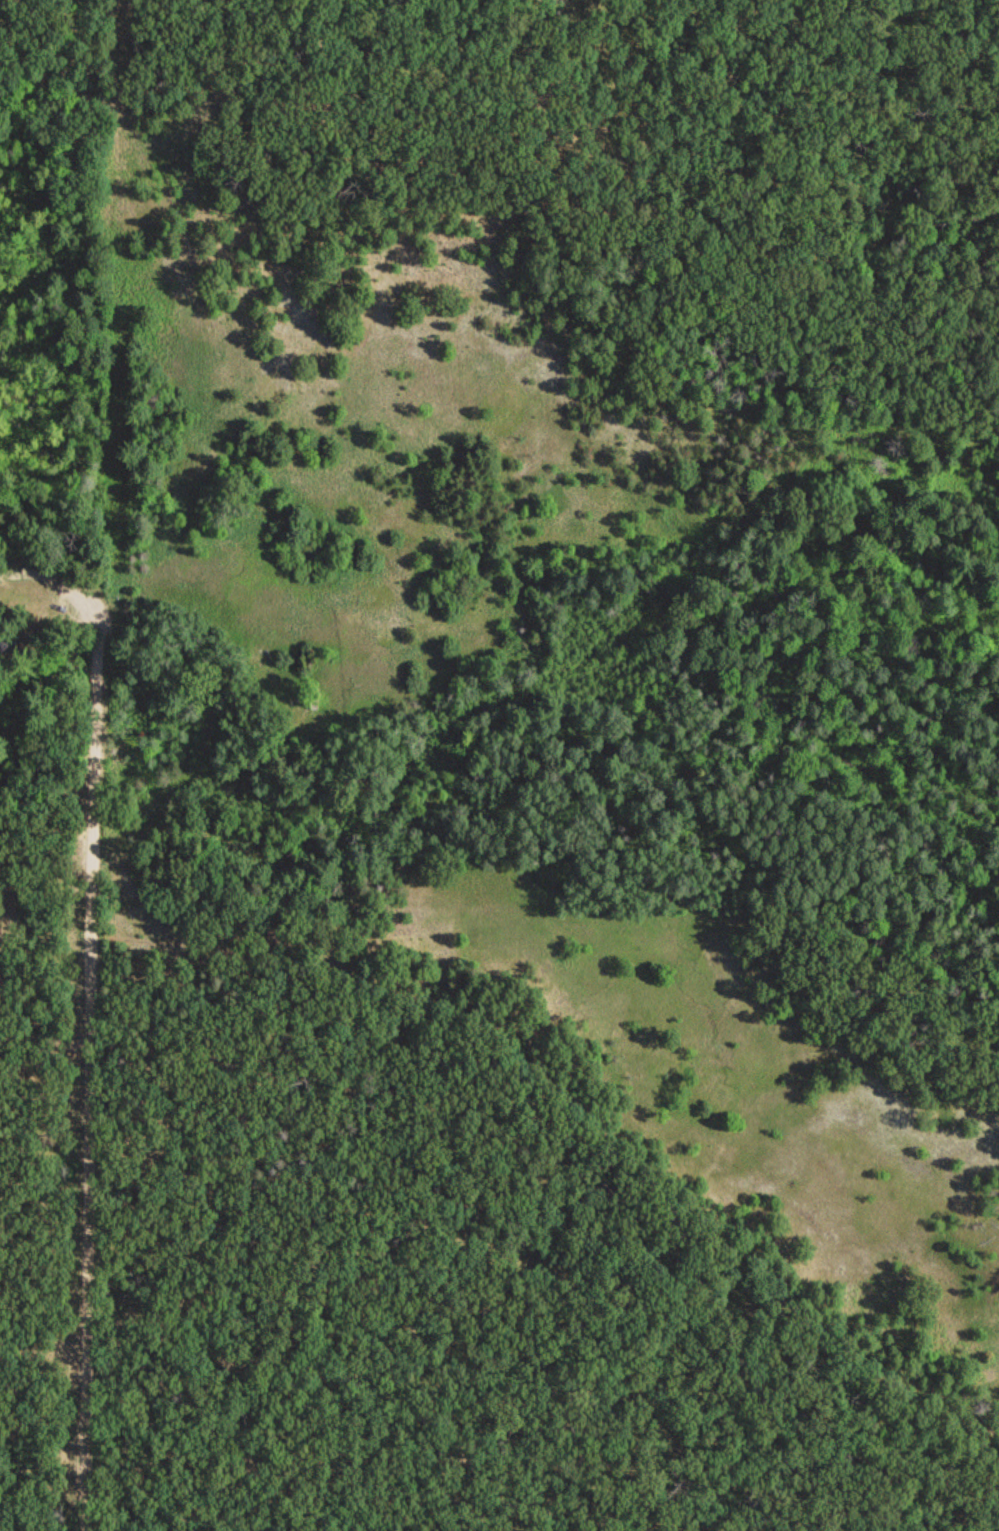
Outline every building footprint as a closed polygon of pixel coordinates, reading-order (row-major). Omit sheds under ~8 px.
[(0,643),(0,657),(11,652),(6,640),(0,643)]
